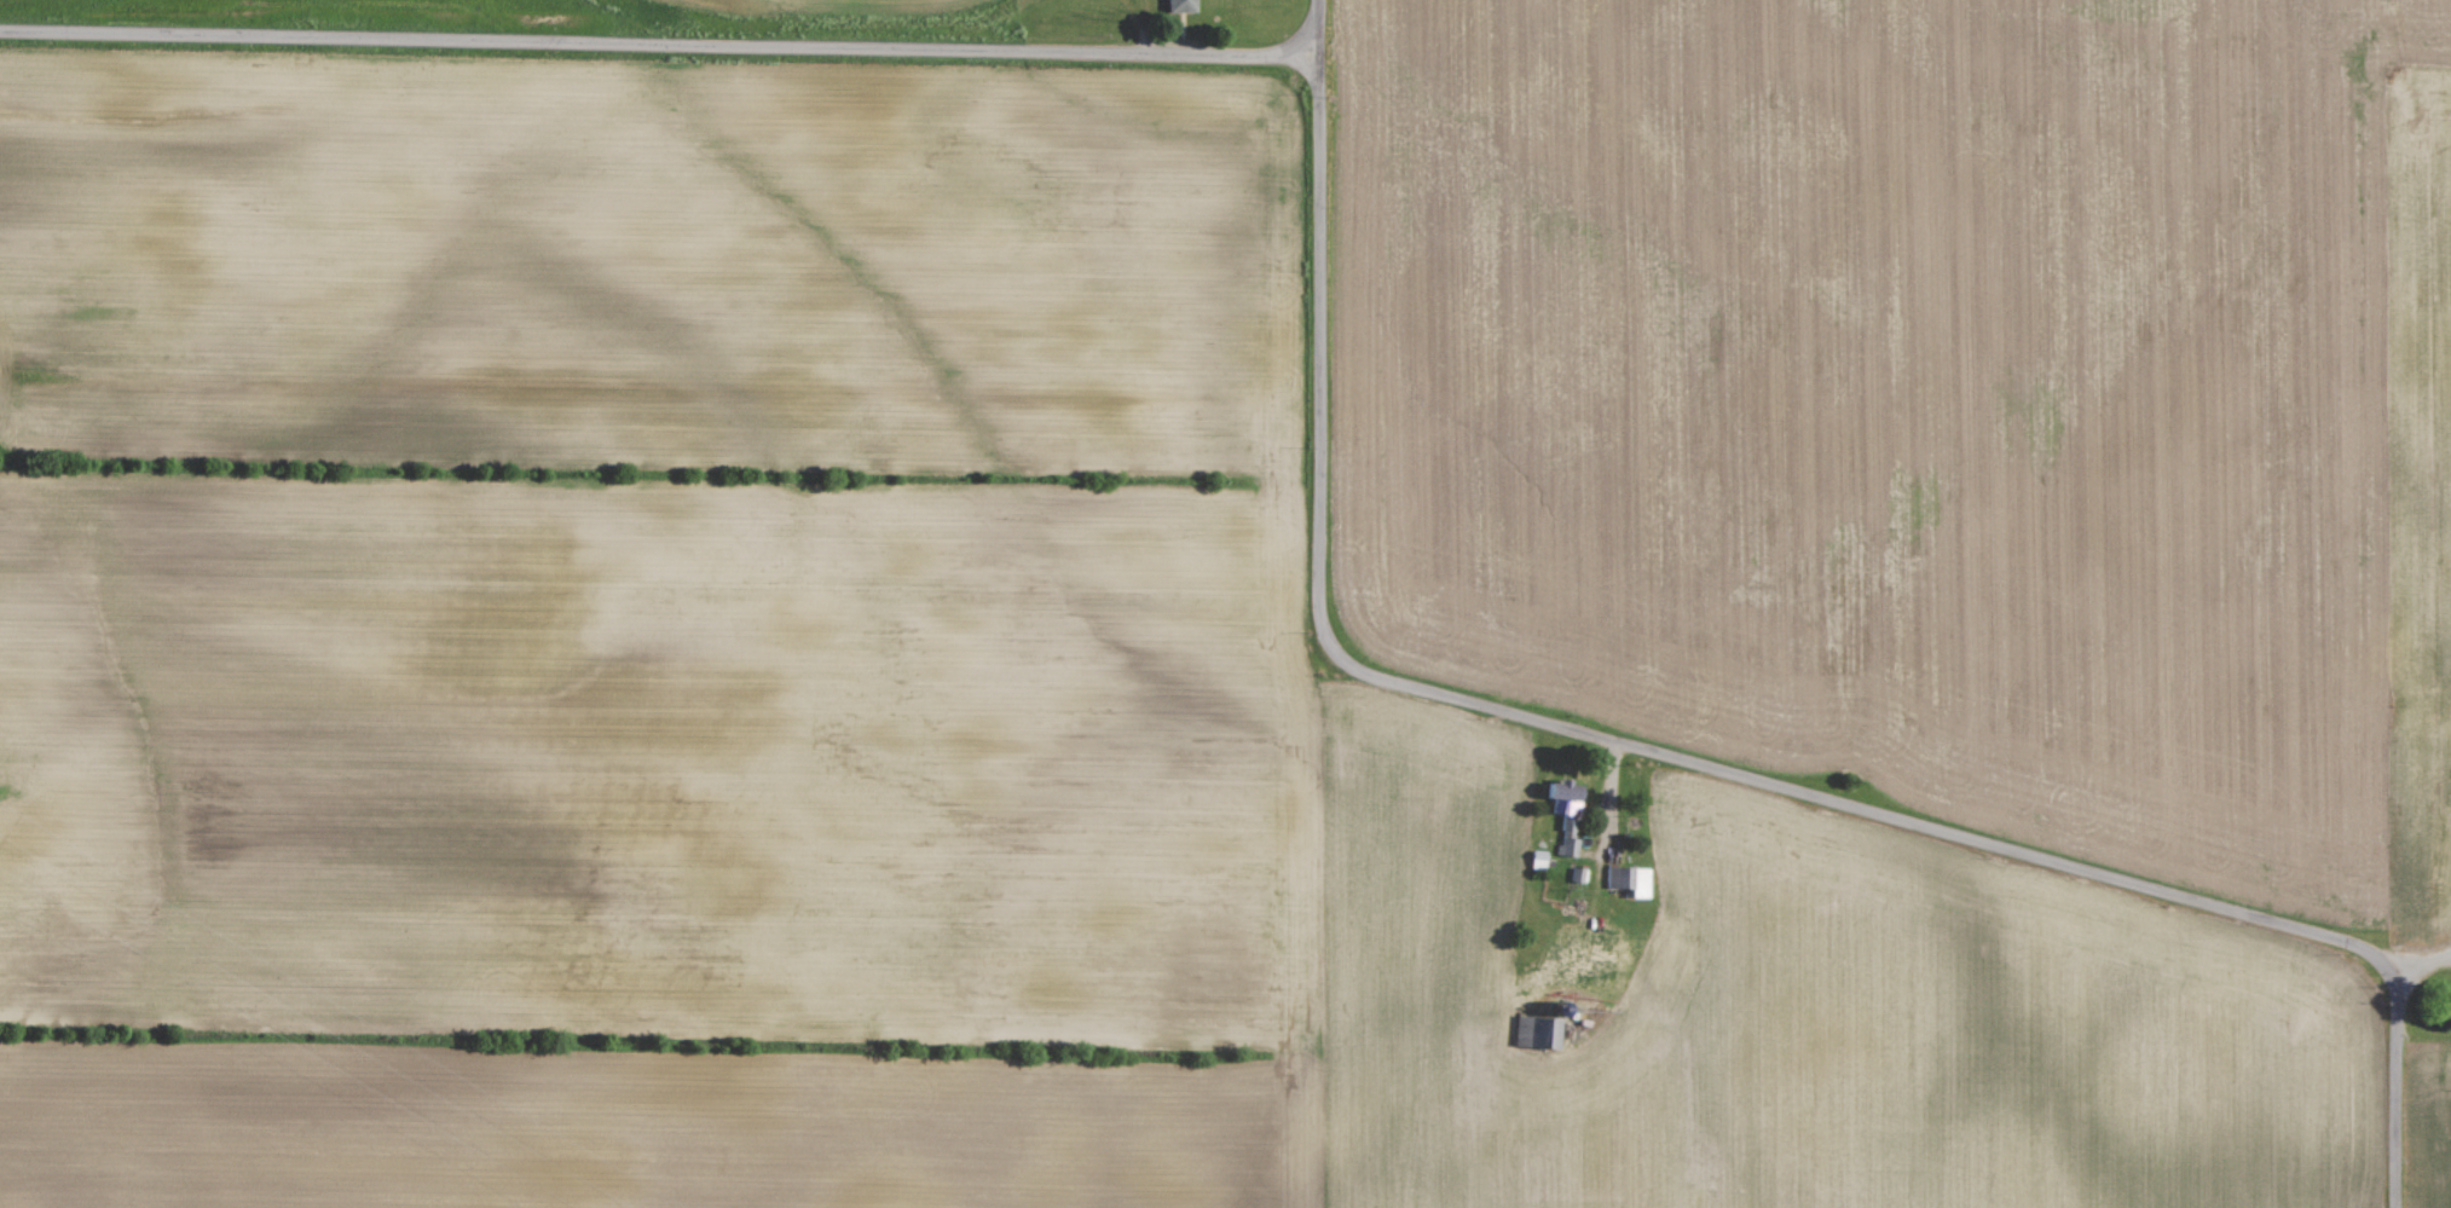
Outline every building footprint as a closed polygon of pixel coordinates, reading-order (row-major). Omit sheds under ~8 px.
[(1195,13),(1197,0),(1173,0),(1172,9),(1195,13)] [(1562,799),(1582,804),(1586,791),(1578,789),(1578,786),(1555,780),(1550,798),(1562,801),(1562,799)] [(1634,889),(1634,899),(1651,899),(1652,869),(1608,868),(1608,888),(1634,889)]
